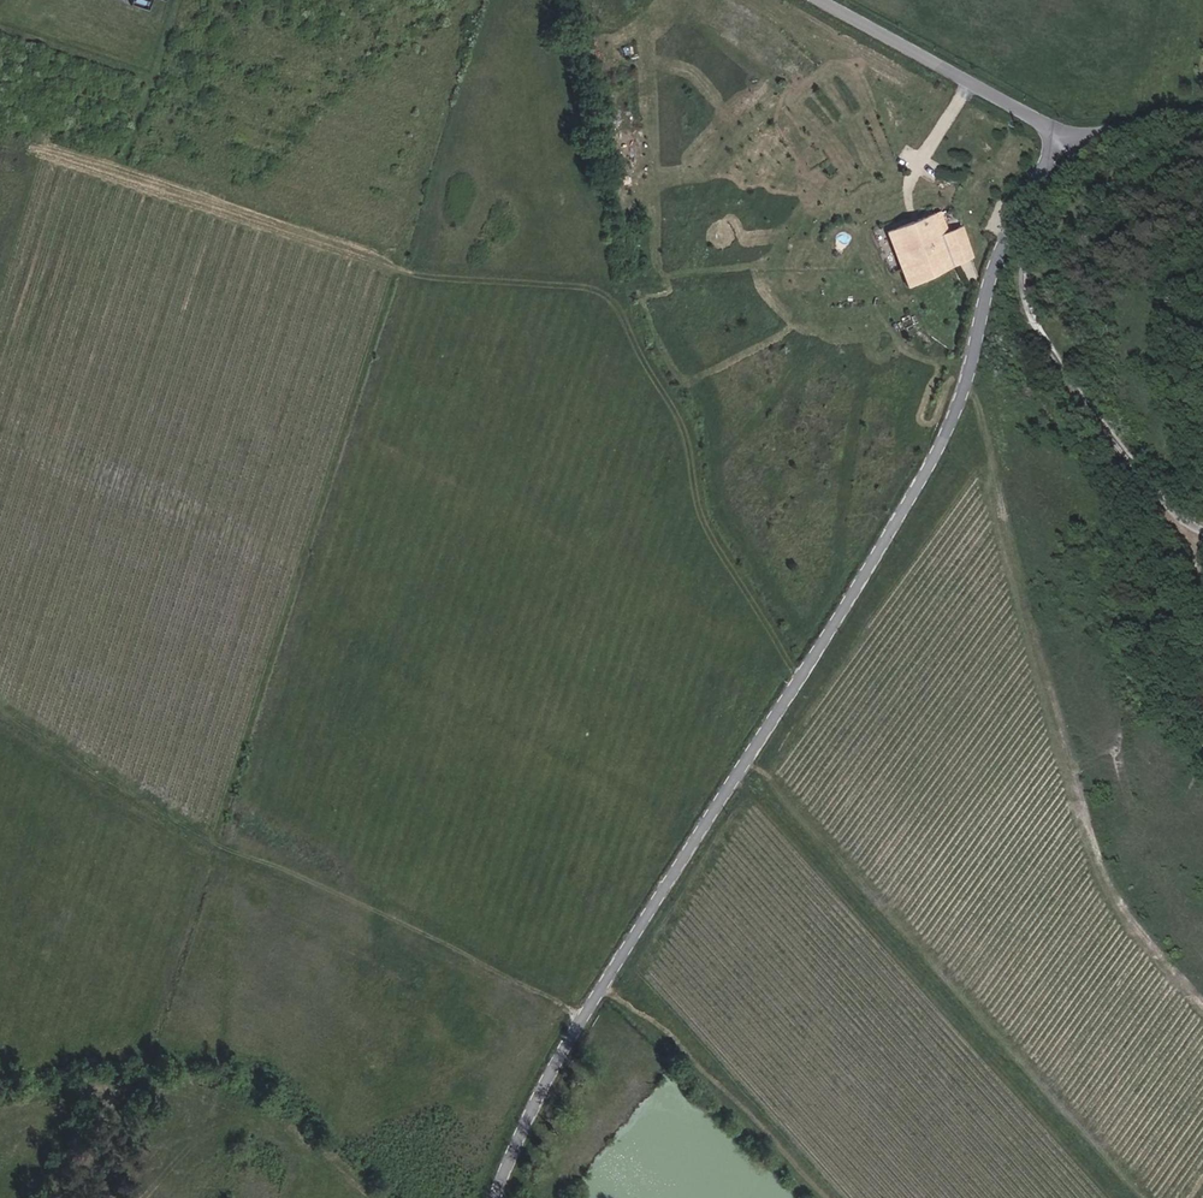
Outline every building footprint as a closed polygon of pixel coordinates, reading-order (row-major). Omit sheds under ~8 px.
[(926,274),(991,248),(977,213),(958,221),(949,200),(904,219),(909,231),(915,229),(922,246),(916,249),(926,274)]
